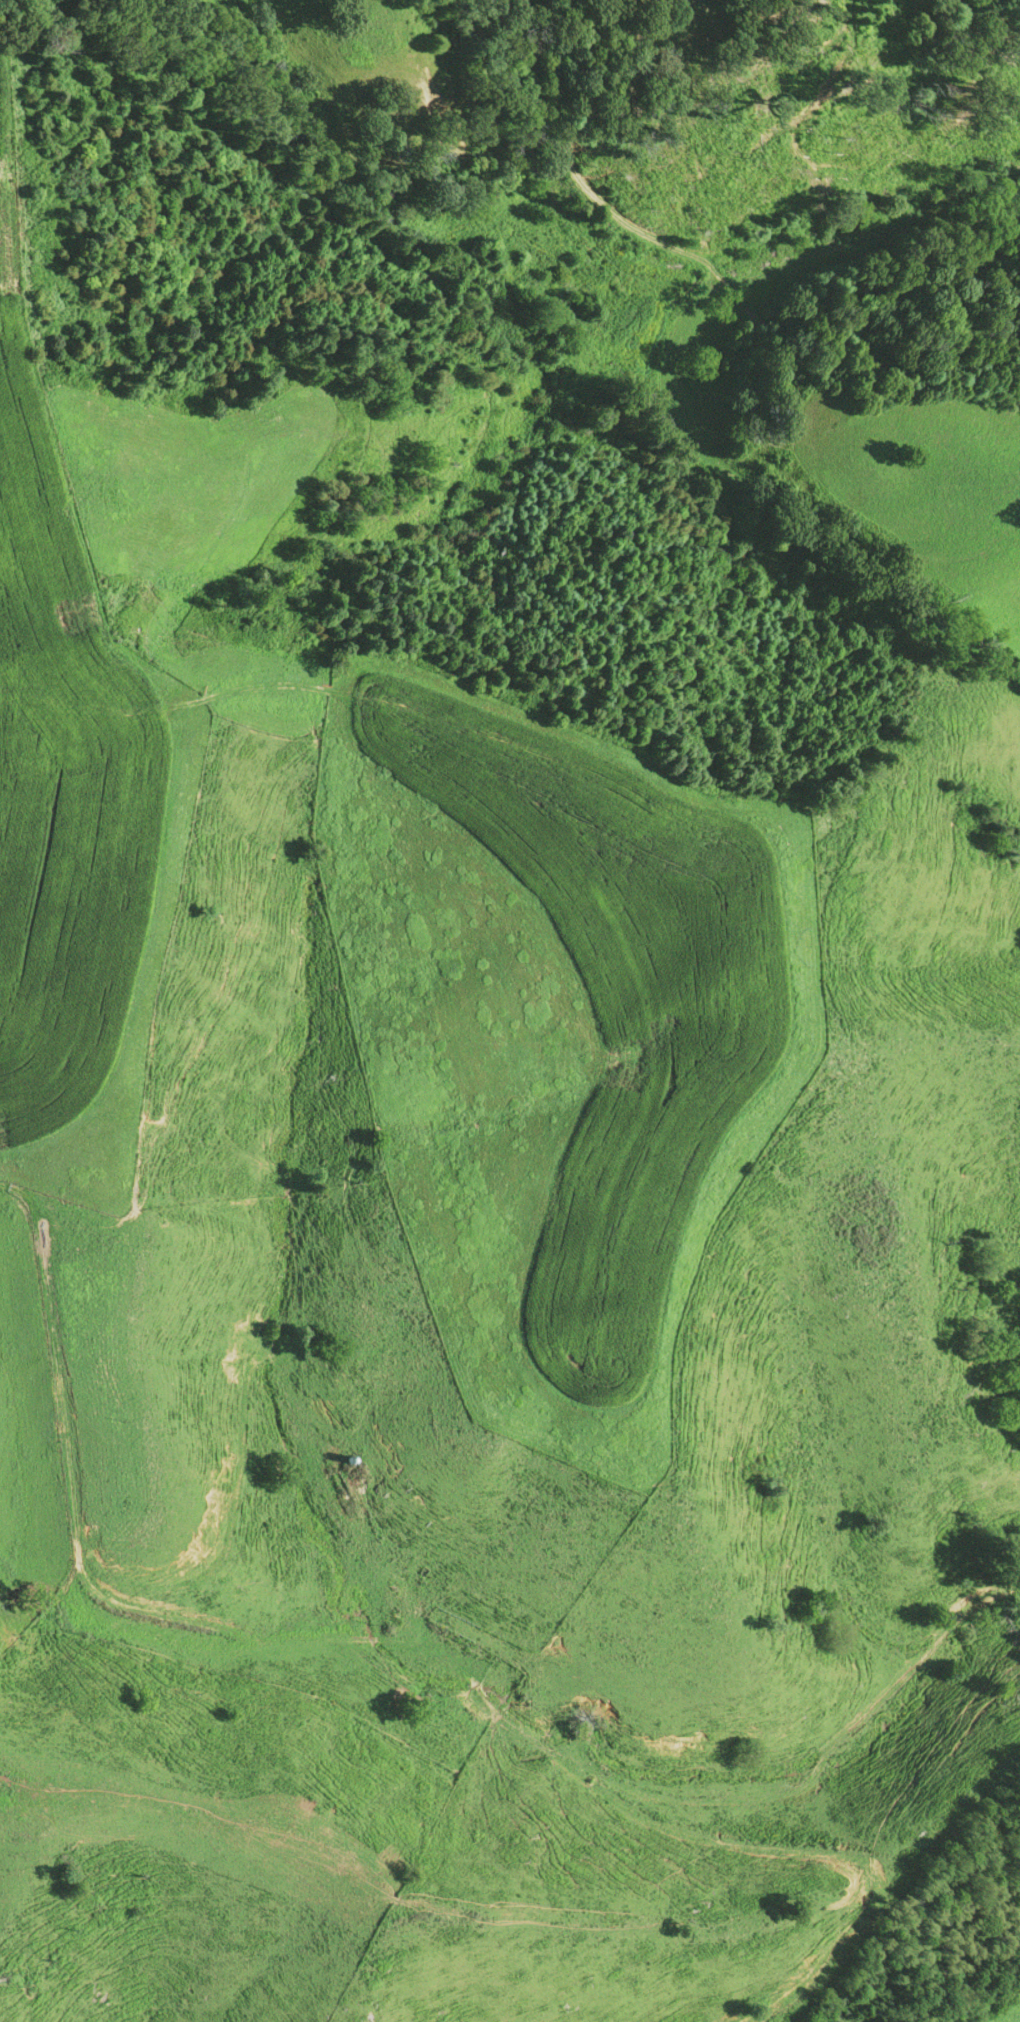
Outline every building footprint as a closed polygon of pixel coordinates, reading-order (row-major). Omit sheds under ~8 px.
[(368,1482),(357,1461),(333,1474),(344,1495),(368,1482)]
